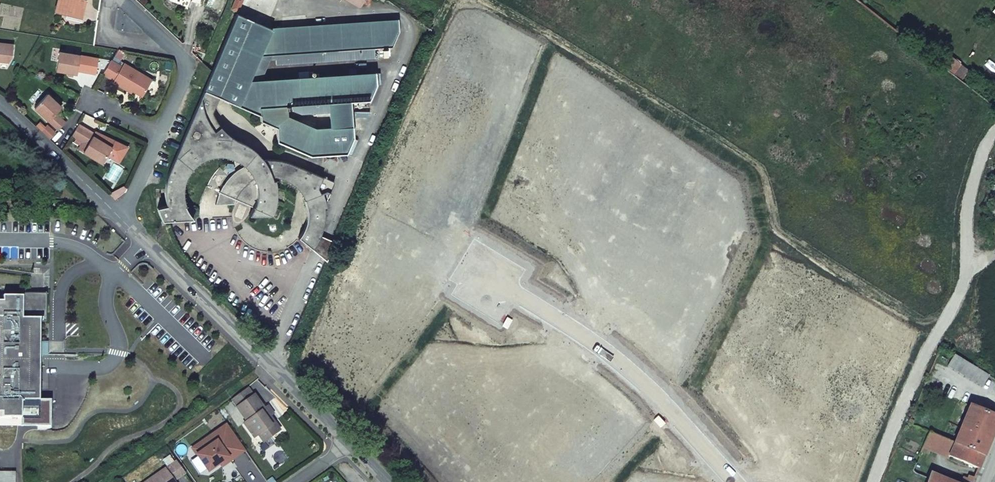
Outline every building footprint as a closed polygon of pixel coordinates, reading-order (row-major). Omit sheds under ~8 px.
[(81,7),(83,0),(59,0),(56,12),(79,18),(79,17),(81,7)] [(246,15),(253,0),(235,0),(232,8),(246,15)] [(309,156),(345,154),(352,137),(351,126),(328,127),(314,128),(286,116),(286,110),(288,110),(287,107),(289,107),(289,105),(326,103),(349,102),(367,100),(374,84),(373,73),(249,81),(260,56),(274,55),(298,53),(300,53),(309,52),(352,50),(391,47),(397,31),(397,20),(272,28),(272,30),(236,14),(203,91),(218,97),(259,115),(259,121),(275,128),(276,142),(309,156)] [(13,45),(0,44),(0,62),(9,63),(12,58),(13,45)] [(353,54),(352,50),(309,52),(300,53),(301,58),(353,54)] [(59,52),(56,71),(77,75),(77,71),(86,73),(89,57),(59,52)] [(946,52),(938,63),(954,75),(962,65),(946,52)] [(112,58),(102,75),(113,81),(112,83),(127,91),(128,89),(132,92),(142,97),(151,80),(112,58)] [(212,113),(218,97),(203,91),(169,171),(166,180),(165,189),(165,198),(166,207),(157,208),(162,221),(193,219),(189,214),(186,209),(184,204),(183,199),(182,194),(182,189),(183,184),(185,179),(187,175),(191,170),(195,165),(199,162),(205,159),(210,157),(216,156),(223,157),(228,158),(234,160),(239,163),(244,166),(238,170),(233,174),(228,179),(223,184),(220,189),(218,194),(214,205),(234,204),(237,197),(253,205),(253,209),(249,215),(272,215),(274,203),(275,196),(275,191),(274,181),(272,181),(271,177),(275,177),(279,178),(283,179),(287,181),(291,184),(295,187),(298,191),(301,195),(304,200),(305,206),(306,213),(306,219),(304,228),(302,232),(300,235),(298,238),(312,249),(319,235),(322,226),(324,221),(324,215),(324,209),(323,203),(333,182),(285,162),(280,161),(275,160),(262,160),(258,155),(248,148),(240,142),(231,138),(227,135),(221,129),(219,126),(217,122),(212,113)] [(34,109),(59,131),(66,123),(56,114),(62,108),(60,106),(55,102),(48,95),(34,109)] [(351,126),(349,102),(326,103),(328,127),(351,126)] [(102,164),(112,148),(99,141),(93,137),(95,135),(78,125),(72,137),(83,143),(79,150),(102,164)] [(319,235),(312,249),(326,261),(334,242),(319,235)] [(38,426),(38,355),(39,341),(39,319),(40,319),(40,321),(46,321),(46,293),(21,293),(20,296),(0,295),(0,425),(38,426)] [(47,341),(39,341),(38,355),(47,355),(47,341)] [(982,386),(988,376),(955,355),(949,366),(982,386)] [(233,401),(239,407),(255,396),(250,389),(233,401)] [(265,418),(269,416),(272,414),(268,408),(265,410),(255,396),(239,407),(237,408),(248,421),(245,424),(254,437),(258,434),(263,442),(279,430),(273,422),(270,425),(265,418)] [(994,428),(994,417),(969,406),(953,444),(983,456),(994,428)] [(273,422),(269,416),(265,418),(270,425),(273,422)] [(245,451),(227,424),(198,444),(202,450),(196,454),(208,472),(219,464),(228,458),(230,461),(245,451)] [(948,457),(953,444),(945,440),(928,433),(919,456),(925,458),(927,451),(947,459),(948,457)] [(202,450),(198,444),(192,448),(196,454),(202,450)] [(978,468),(983,456),(953,444),(948,457),(978,468)] [(222,467),(230,461),(228,458),(219,464),(222,467)] [(176,460),(144,481),(174,481),(173,481),(185,473),(176,460)] [(928,480),(927,481),(950,481),(931,474),(928,480)]
